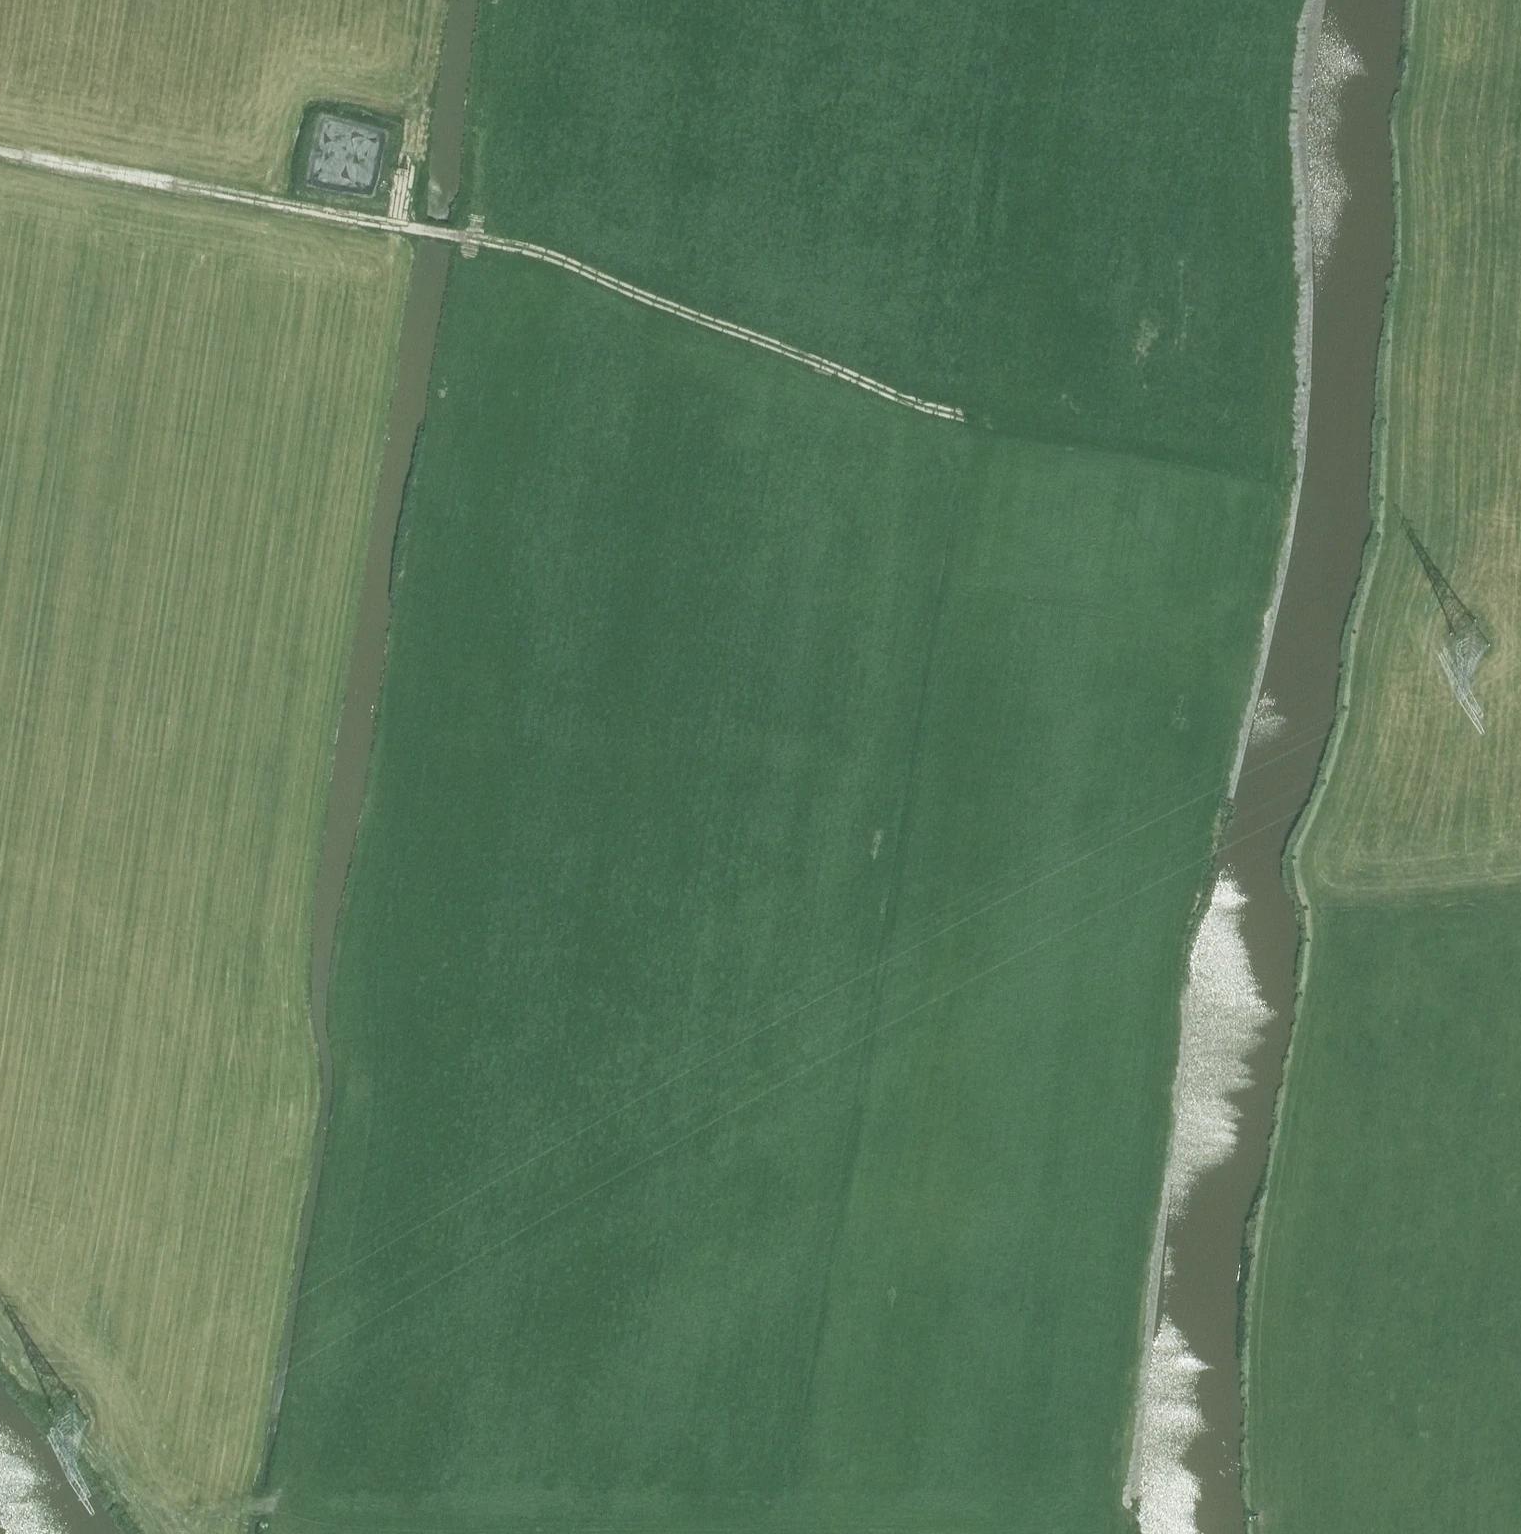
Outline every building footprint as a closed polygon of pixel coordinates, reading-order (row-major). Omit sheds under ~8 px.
[(367,162),(366,125),(351,126),(351,120),(326,121),(327,157),(338,157),(338,163),(367,162)]
